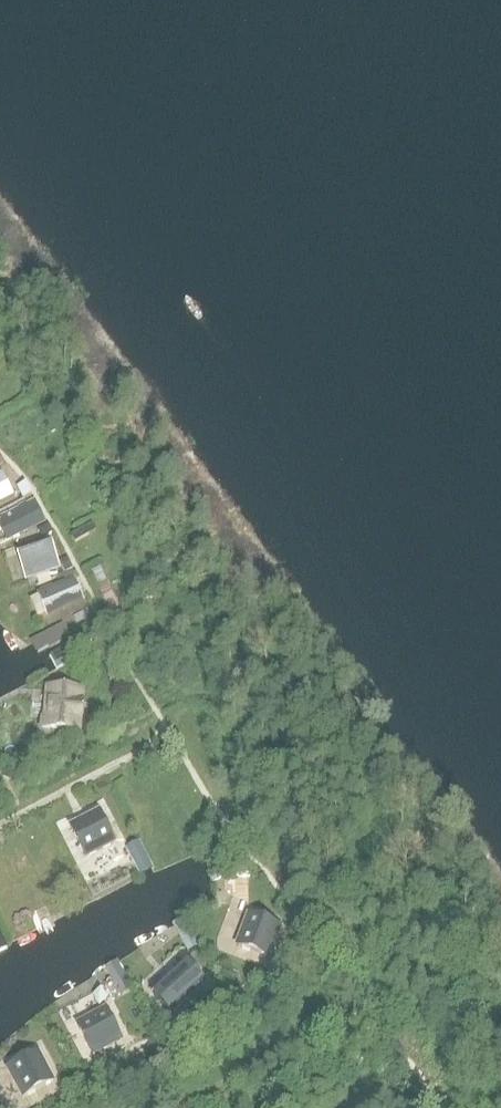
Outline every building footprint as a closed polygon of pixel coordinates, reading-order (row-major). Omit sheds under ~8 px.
[(0,474),(0,505),(15,497),(2,473),(0,474)] [(26,484),(17,488),(23,500),(32,495),(26,484)] [(35,500),(3,515),(6,521),(2,522),(11,540),(46,522),(35,500)] [(92,523),(70,535),(74,542),(96,530),(92,523)] [(49,526),(38,532),(42,539),(53,533),(49,526)] [(51,540),(19,551),(29,581),(61,570),(51,540)] [(68,559),(59,563),(65,574),(74,570),(68,559)] [(49,619),(84,602),(82,597),(73,580),(46,592),(38,596),(49,619)] [(91,630),(83,634),(87,642),(96,638),(91,630)] [(57,671),(89,655),(81,640),(49,656),(57,671)] [(45,716),(42,716),(41,731),(82,734),(86,689),(47,685),(45,716)] [(116,844),(99,811),(70,826),(86,859),(116,844)] [(155,870),(140,842),(127,848),(141,877),(155,870)] [(285,928),(250,914),(238,944),(274,958),(285,928)] [(10,948),(0,930),(0,953),(10,948)] [(197,940),(186,947),(188,951),(200,945),(197,940)] [(132,989),(117,962),(106,968),(121,995),(132,989)] [(173,1013),(204,982),(186,962),(154,994),(173,1013)] [(124,1041),(106,1008),(77,1024),(95,1057),(124,1041)] [(38,1051),(6,1069),(23,1099),(55,1080),(38,1051)]
